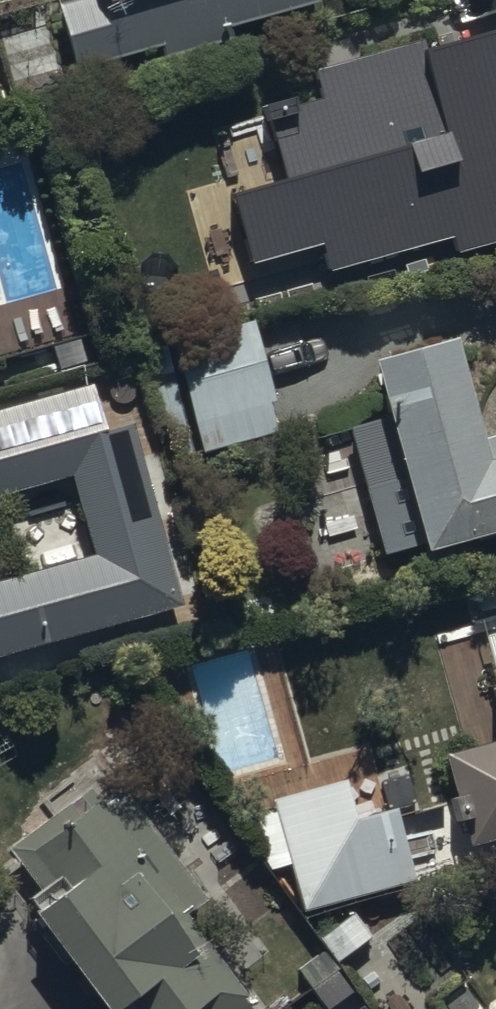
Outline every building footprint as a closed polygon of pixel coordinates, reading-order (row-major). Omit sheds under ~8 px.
[(78,80),(162,58),(166,72),(233,54),(229,40),(317,17),(312,0),(95,0),(96,1),(60,10),(78,80)] [(318,87),(327,116),(274,131),(293,198),(238,214),(255,276),(327,256),(335,284),(454,250),(459,269),(495,259),(495,57),(429,76),(424,57),(318,87)] [(173,339),(202,449),(277,429),(269,399),(276,397),(255,318),(173,339)] [(384,394),(402,457),(361,469),(384,548),(396,544),(408,587),(435,580),(437,587),(495,571),(495,479),(494,479),(464,371),(384,394)] [(191,624),(140,437),(108,445),(95,400),(0,426),(0,677),(191,624)] [(443,750),(465,838),(495,830),(495,737),(443,750)] [(344,774),(271,796),(275,811),(252,818),(266,868),(289,861),(303,912),(329,905),(351,936),(367,924),(378,935),(412,922),(399,880),(440,868),(433,845),(408,853),(393,802),(368,809),(360,781),(347,785),(344,774)] [(205,943),(225,928),(123,793),(105,807),(87,783),(6,844),(36,882),(23,892),(109,1006),(105,1008),(255,1008),(205,943)]
